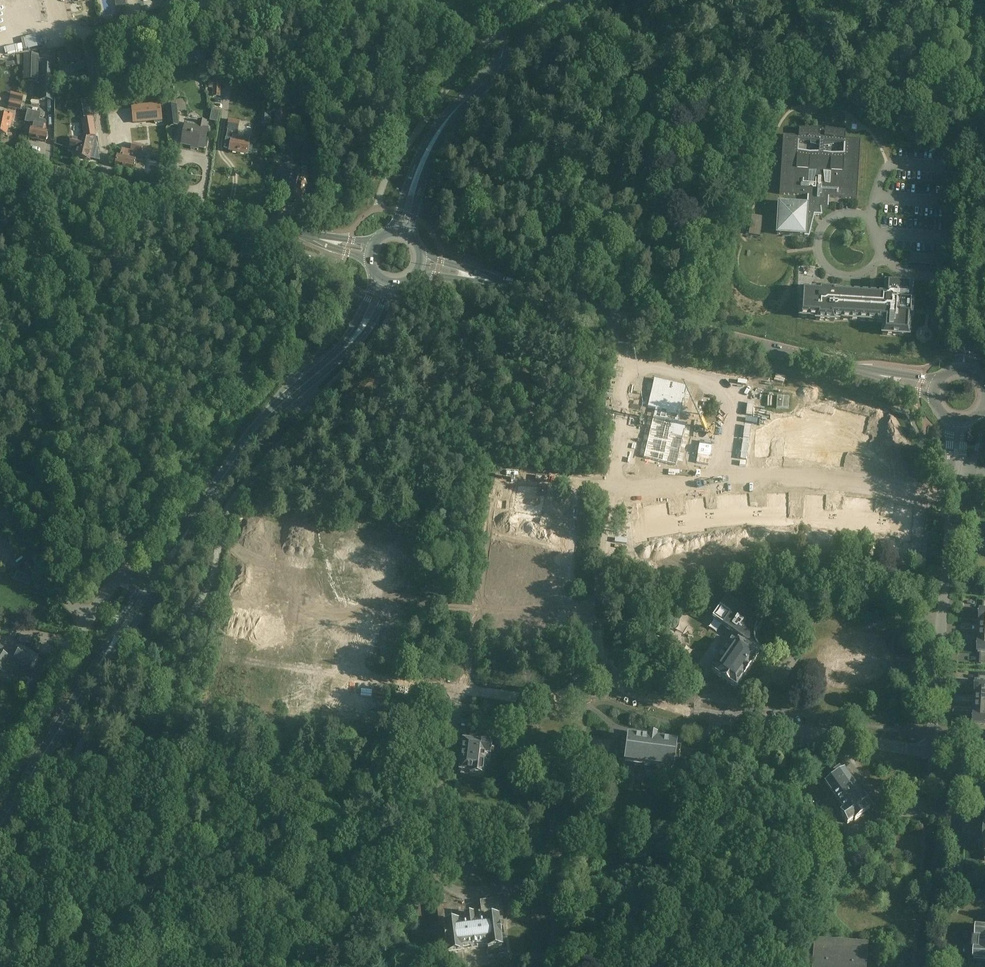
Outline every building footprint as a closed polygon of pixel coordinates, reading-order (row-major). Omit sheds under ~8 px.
[(117,0),(106,0),(107,14),(118,13),(117,0)] [(60,52),(58,53),(60,64),(71,61),(69,52),(69,50),(60,52)] [(40,86),(39,101),(45,101),(54,101),(55,66),(56,51),(40,51),(40,60),(40,64),(40,65),(40,86)] [(24,57),(24,81),(38,81),(38,64),(40,64),(40,60),(38,60),(38,57),(24,57)] [(216,77),(215,95),(223,95),(224,77),(216,77)] [(171,85),(162,85),(162,94),(171,94),(171,85)] [(12,93),(10,99),(22,102),(23,102),(24,96),(12,93)] [(9,101),(8,108),(20,110),(22,104),(10,102),(9,101)] [(162,121),(161,104),(132,107),(133,124),(162,121)] [(271,125),(271,104),(263,104),(262,125),(271,125)] [(166,107),(168,128),(180,127),(178,113),(177,105),(166,107)] [(304,108),(296,108),(296,118),(305,117),(304,108)] [(28,111),(25,122),(33,124),(32,129),(31,129),(29,139),(45,142),(46,140),(47,139),(48,137),(47,135),(47,133),(44,132),(46,127),(38,125),(40,114),(28,111)] [(2,135),(5,136),(6,136),(8,128),(10,129),(13,117),(6,115),(5,117),(0,116),(0,134),(2,135)] [(199,121),(198,127),(208,128),(209,121),(210,120),(200,119),(200,121),(199,121)] [(97,136),(94,120),(85,121),(84,121),(86,137),(97,136)] [(229,138),(227,148),(233,149),(233,150),(250,153),(250,152),(254,153),(255,146),(251,145),(253,136),(247,134),(246,137),(240,136),(242,122),(233,121),(231,129),(229,138)] [(798,136),(783,135),(779,194),(808,196),(807,205),(777,203),(775,236),(782,236),(782,237),(792,238),(792,237),(806,237),(806,236),(810,236),(812,214),(820,215),(821,208),(828,209),(828,207),(828,197),(856,199),(860,140),(845,139),(845,131),(826,130),(826,125),(822,124),(819,124),(818,130),(799,129),(798,136)] [(208,128),(198,127),(188,125),(185,143),(207,148),(210,129),(208,128)] [(72,138),(69,147),(76,149),(75,157),(90,161),(90,159),(99,161),(97,146),(94,145),(94,143),(95,141),(80,137),(79,140),(72,138)] [(118,157),(116,167),(133,171),(133,169),(135,169),(137,163),(135,163),(135,161),(133,160),(135,153),(140,154),(142,146),(132,144),(131,152),(122,150),(120,157),(118,157)] [(286,168),(284,178),(292,180),(290,188),(292,188),(290,198),(298,200),(298,201),(303,203),(304,201),(305,202),(308,190),(306,190),(308,185),(310,170),(296,167),(296,170),(286,168)] [(749,234),(753,235),(756,235),(760,236),(763,217),(752,215),(749,234)] [(801,290),(799,317),(816,318),(816,320),(834,321),(834,319),(883,322),(882,335),(909,336),(910,320),(912,320),(912,313),(912,308),(913,302),(911,301),(912,285),(885,283),(885,296),(876,295),(869,295),(836,293),(836,291),(830,290),(824,290),(818,289),(817,291),(801,290)] [(686,387),(652,379),(646,408),(655,410),(654,417),(652,417),(642,459),(675,467),(685,424),(677,423),(686,387)] [(788,397),(777,397),(776,408),(788,409),(788,397)] [(793,431),(789,448),(811,454),(813,449),(818,450),(816,455),(841,462),(845,447),(863,452),(867,436),(861,435),(866,419),(837,411),(836,417),(806,409),(799,433),(793,431)] [(763,510),(763,523),(771,523),(771,518),(786,519),(786,507),(784,507),(784,495),(770,495),(770,510),(763,510)] [(807,508),(807,519),(821,520),(821,525),(829,526),(830,512),(822,512),(823,497),(810,496),(809,508),(807,508)] [(664,505),(652,507),(655,528),(667,526),(667,531),(675,530),(673,517),(666,518),(664,505)] [(889,519),(887,532),(894,534),(895,529),(910,531),(912,520),(910,520),(912,508),(899,506),(896,520),(889,519)] [(641,521),(635,522),(637,536),(644,535),(643,530),(655,528),(652,507),(640,509),(641,521)] [(517,512),(516,522),(526,524),(524,537),(554,541),(557,517),(517,512)] [(283,533),(280,563),(288,564),(287,566),(315,570),(315,567),(323,568),(327,539),(319,538),(320,536),(292,532),(291,534),(283,533)] [(353,539),(350,559),(361,560),(363,540),(353,539)] [(363,540),(361,560),(371,561),(373,542),(363,540)] [(373,542),(371,561),(381,563),(384,543),(373,542)] [(384,543),(381,563),(392,564),(394,544),(384,543)] [(394,544),(392,564),(402,565),(404,546),(394,544)] [(426,580),(424,594),(440,596),(442,582),(426,580)] [(275,598),(271,626),(274,627),(273,635),(302,638),(303,630),(305,631),(309,603),(307,602),(308,594),(278,591),(277,599),(275,598)] [(364,594),(363,604),(383,607),(384,597),(364,594)] [(776,602),(768,597),(761,606),(769,612),(776,602)] [(755,636),(756,633),(757,633),(764,624),(727,599),(713,620),(743,641),(741,645),(733,639),(710,672),(716,676),(715,677),(723,682),(722,682),(729,687),(737,692),(745,680),(746,681),(754,669),(753,668),(760,658),(757,656),(760,652),(762,654),(764,656),(765,655),(762,652),(759,650),(757,647),(756,643),(755,640),(755,636)] [(363,604),(362,615),(381,617),(383,607),(363,604)] [(362,615),(360,625),(380,628),(381,617),(362,615)] [(360,625),(359,635),(379,638),(380,628),(360,625)] [(359,635),(358,646),(377,648),(379,638),(359,635)] [(2,671),(10,659),(1,653),(4,648),(0,645),(0,670),(2,671)] [(15,661),(14,663),(16,665),(17,663),(30,671),(38,657),(22,647),(14,661),(15,661)] [(984,693),(984,674),(980,674),(979,680),(980,680),(980,683),(976,683),(976,692),(984,693)] [(349,695),(346,716),(357,718),(357,712),(366,713),(369,690),(360,689),(359,697),(349,695)] [(369,690),(366,713),(375,715),(374,720),(385,721),(388,700),(377,699),(378,691),(369,690)] [(976,692),(976,693),(977,693),(976,697),(974,697),(974,704),(984,705),(984,693),(976,692)] [(974,704),(973,711),(975,711),(975,716),(974,716),(984,717),(984,705),(974,704)] [(974,716),(974,725),(978,725),(977,729),(976,735),(984,735),(984,717),(974,716)] [(647,735),(647,736),(647,738),(628,736),(627,741),(622,741),(620,757),(625,757),(624,763),(646,766),(645,771),(658,773),(659,767),(672,769),(671,773),(693,776),(697,752),(680,750),(676,749),(677,743),(656,740),(657,738),(657,736),(647,735)] [(448,753),(446,772),(459,773),(470,775),(470,776),(483,777),(485,764),(490,764),(490,758),(492,745),(463,742),(461,755),(455,754),(448,753)] [(710,750),(709,757),(719,759),(720,751),(710,750)] [(857,791),(855,787),(855,785),(852,781),(850,780),(843,770),(823,784),(824,785),(820,787),(839,814),(839,813),(847,824),(853,820),(854,821),(865,814),(864,812),(870,808),(863,798),(862,798),(857,791)] [(828,840),(835,834),(831,828),(823,834),(828,840)] [(514,849),(514,855),(533,858),(535,845),(527,844),(526,851),(514,849)] [(504,864),(494,865),(495,876),(506,875),(504,864)] [(455,949),(497,946),(495,916),(477,917),(477,921),(468,922),(468,914),(459,915),(460,926),(455,927),(455,921),(438,922),(439,945),(442,944),(443,953),(455,952),(455,949)] [(976,928),(976,938),(973,938),(972,952),(974,952),(974,962),(984,963),(984,929),(976,928)] [(873,947),(891,946),(890,935),(873,936),(873,947)] [(868,946),(814,942),(812,966),(866,966),(868,946)]
